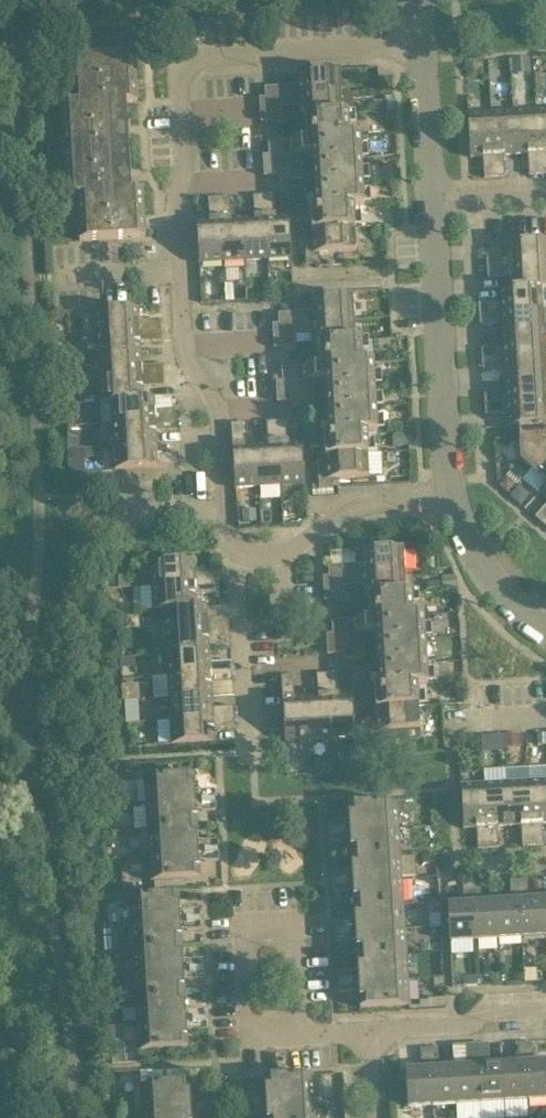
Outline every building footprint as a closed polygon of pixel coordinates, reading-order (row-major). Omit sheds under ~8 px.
[(125,35),(83,37),(84,59),(70,60),(73,105),(73,106),(127,103),(127,104),(137,103),(135,56),(126,57),(125,35)] [(528,59),(511,60),(512,74),(529,73),(528,59)] [(266,87),(266,98),(342,94),(340,70),(298,73),(299,85),(266,87)] [(266,98),(260,98),(261,122),(273,121),(273,124),(283,124),(283,108),(300,107),(301,120),(306,120),(306,119),(343,116),(342,94),(266,98)] [(386,102),(385,102),(373,102),(373,112),(386,111),(386,102)] [(62,106),(64,151),(129,148),(127,104),(127,103),(73,106),(73,105),(62,106)] [(514,113),(517,155),(528,154),(529,175),(541,175),(537,111),(514,113)] [(541,175),(545,175),(545,111),(537,111),(541,175)] [(492,114),(496,178),(506,177),(504,156),(517,155),(514,113),(492,114)] [(496,178),(492,114),(468,116),(471,158),(483,157),(485,179),(496,178)] [(348,115),(343,116),(306,119),(306,120),(307,141),(269,143),(269,155),(264,156),(265,176),(279,175),(280,181),(302,180),(300,155),(318,154),(321,205),(296,207),(297,222),(312,221),(313,230),(355,227),(353,207),(364,207),(360,137),(350,138),(348,115)] [(131,191),(130,171),(129,148),(64,151),(67,197),(78,197),(77,195),(131,192),(131,191)] [(142,190),(131,191),(131,192),(77,195),(78,197),(80,241),(145,238),(142,190)] [(268,259),(292,258),(289,215),(277,216),(276,195),(265,196),(268,259)] [(243,217),(246,260),(268,259),(265,196),(254,197),(255,217),(243,217)] [(220,198),(209,199),(211,220),(198,220),(200,263),(223,262),(220,198)] [(220,198),(223,262),(246,260),(243,217),(231,218),(230,198),(220,198)] [(356,251),(355,227),(313,230),(313,242),(305,242),(306,264),(320,263),(320,253),(356,251)] [(545,266),(545,242),(507,245),(507,257),(486,259),(487,269),(545,266)] [(487,269),(488,280),(509,279),(509,289),(509,291),(542,289),(542,290),(545,290),(545,266),(487,269)] [(499,303),(479,304),(480,315),(543,311),(542,290),(542,289),(509,291),(509,289),(499,290),(499,303)] [(279,314),(279,324),(355,320),(354,296),(310,299),(311,312),(279,314)] [(139,322),(138,308),(96,311),(97,334),(160,330),(160,321),(139,322)] [(544,333),(543,311),(480,315),(480,326),(501,324),(501,336),(544,333)] [(355,320),(279,324),(273,325),(274,348),(285,348),(285,351),(296,350),(295,334),(312,333),(313,346),(319,346),(319,345),(357,343),(357,341),(355,320)] [(161,342),(160,330),(97,334),(98,357),(141,354),(140,343),(161,342)] [(482,360),(545,356),(544,333),(501,336),(502,349),(482,350),(482,360)] [(362,341),(357,341),(357,343),(319,345),(319,346),(320,367),(281,369),(282,383),(276,383),(277,403),(292,402),(293,408),(314,407),(313,381),(331,380),(334,433),(309,434),(310,449),(324,448),(325,457),(368,454),(367,433),(378,433),(374,363),(363,364),(362,341)] [(67,358),(66,348),(54,349),(55,358),(67,358)] [(163,375),(163,366),(142,367),(141,354),(98,357),(100,379),(163,375)] [(545,356),(482,360),(483,370),(503,369),(504,381),(545,379),(545,359),(545,356)] [(55,371),(56,380),(65,380),(64,371),(55,371)] [(164,386),(163,375),(100,379),(101,403),(112,402),(112,400),(143,397),(143,388),(164,387),(164,386)] [(545,402),(545,379),(504,381),(505,394),(485,395),(485,405),(545,402)] [(113,423),(176,420),(176,410),(155,411),(154,398),(143,398),(143,397),(112,400),(112,402),(113,423)] [(485,405),(486,416),(506,415),(507,428),(545,425),(545,402),(485,405)] [(177,430),(176,420),(113,423),(114,446),(157,443),(156,432),(177,430)] [(259,487),(282,486),(278,422),(266,423),(268,444),(257,445),(259,487)] [(287,422),(278,422),(282,486),(305,484),(303,442),(288,443),(287,422)] [(236,489),(259,487),(257,445),(244,446),(243,425),(232,425),(236,489)] [(519,427),(519,438),(521,462),(545,484),(545,425),(519,427)] [(394,446),(408,445),(407,432),(393,433),(394,446)] [(77,439),(67,439),(67,448),(78,448),(77,439)] [(179,466),(178,454),(157,455),(157,443),(114,446),(116,469),(179,466)] [(83,448),(71,449),(66,449),(68,472),(84,471),(84,459),(101,458),(100,447),(83,448)] [(370,477),(368,454),(325,457),(325,468),(318,469),(319,491),(333,490),(333,480),(370,477)] [(514,484),(505,477),(498,486),(507,493),(514,484)] [(519,503),(528,493),(518,484),(509,494),(519,503)] [(545,522),(545,506),(536,517),(544,524),(545,522)] [(256,522),(255,509),(243,510),(243,522),(256,522)] [(354,564),(341,565),(341,577),(405,573),(404,549),(361,552),(362,564),(354,564)] [(150,564),(151,587),(215,583),(214,573),(194,574),(193,561),(150,564)] [(329,576),(323,577),(323,588),(324,598),(324,600),(335,599),(336,603),(340,603),(346,602),(345,586),(352,586),(363,585),(363,598),(369,598),(369,597),(407,595),(406,593),(405,573),(341,577),(341,565),(330,566),(329,566),(329,576)] [(119,577),(119,589),(132,588),(131,576),(119,577)] [(151,587),(133,588),(134,598),(135,611),(145,611),(160,610),(164,610),(164,608),(196,605),(195,595),(216,594),(215,583),(151,587)] [(411,593),(406,593),(407,595),(369,597),(369,598),(370,619),(331,621),(332,633),(326,634),(327,655),(343,654),(343,660),(365,658),(364,633),(382,632),(385,685),(359,686),(360,701),(375,700),(375,709),(418,706),(417,686),(427,685),(423,615),(413,616),(411,593)] [(166,653),(209,650),(208,640),(230,638),(228,617),(207,618),(207,605),(196,606),(196,605),(164,608),(164,610),(166,653)] [(160,620),(160,610),(145,611),(146,620),(160,620)] [(210,663),(209,650),(166,653),(168,676),(231,671),(231,662),(210,663)] [(211,684),(232,683),(231,671),(168,676),(169,698),(212,695),(211,684)] [(354,737),(352,694),(338,695),(337,673),(327,674),(328,695),(331,738),(354,737)] [(308,739),(331,738),(328,695),(327,674),(316,675),(317,696),(306,697),(308,739)] [(285,741),(308,739),(306,697),(294,698),(293,676),(281,677),(285,741)] [(123,686),(124,701),(126,701),(139,700),(138,685),(123,686)] [(213,708),(212,695),(169,698),(170,720),(234,716),(233,707),(213,708)] [(376,721),(368,721),(368,732),(369,743),(383,743),(404,741),(403,731),(419,730),(418,706),(375,709),(376,721)] [(214,729),(235,727),(234,716),(170,720),(172,744),(215,741),(214,729)] [(518,735),(503,736),(504,748),(519,748),(518,735)] [(491,749),(504,748),(503,736),(490,736),(491,749)] [(322,763),(323,775),(332,775),(332,774),(332,763),(322,763)] [(150,770),(150,778),(166,777),(166,769),(150,770)] [(195,802),(193,776),(166,777),(150,778),(144,779),(146,805),(195,802)] [(533,846),(543,845),(542,824),(545,824),(545,781),(529,782),(533,846)] [(507,783),(509,826),(521,825),(522,846),(533,846),(529,782),(507,783)] [(485,784),(488,848),(498,847),(497,826),(509,826),(507,783),(485,784)] [(485,784),(461,785),(463,828),(476,828),(477,849),(488,848),(485,784)] [(200,792),(201,799),(215,799),(214,791),(200,792)] [(195,802),(146,805),(147,830),(196,827),(195,812),(195,802)] [(348,806),(349,832),(398,829),(397,803),(348,806)] [(111,831),(121,831),(120,811),(110,812),(111,831)] [(342,823),(328,823),(329,831),(343,830),(342,823)] [(196,827),(147,830),(149,856),(198,853),(196,827)] [(350,842),(351,857),(400,854),(398,829),(349,832),(350,842)] [(114,832),(104,832),(104,844),(114,844),(114,832)] [(203,842),(204,850),(218,849),(217,841),(203,842)] [(198,853),(149,856),(150,882),(154,882),(185,880),(199,879),(198,862),(198,853)] [(401,879),(400,854),(351,857),(352,872),(352,882),(401,879)] [(423,864),(436,863),(435,854),(423,855),(423,864)] [(345,873),(332,873),(331,873),(332,879),(332,881),(346,880),(345,873)] [(353,892),(354,907),(403,904),(401,879),(352,882),(353,892)] [(519,894),(518,880),(510,880),(510,894),(519,894)] [(527,880),(518,880),(519,894),(528,893),(527,880)] [(480,882),(471,883),(471,897),(481,896),(480,882)] [(463,897),(471,897),(471,883),(463,883),(463,897)] [(178,895),(129,898),(131,924),(180,921),(179,911),(178,895)] [(543,899),(519,901),(521,938),(545,937),(543,899)] [(519,901),(496,902),(498,940),(521,938),(519,901)] [(496,902),(472,903),(474,941),(498,940),(496,902)] [(449,943),(474,941),(472,903),(447,905),(449,943)] [(404,930),(403,904),(354,907),(354,923),(355,932),(404,930)] [(428,904),(429,914),(439,913),(438,904),(428,904)] [(200,918),(199,910),(185,911),(186,919),(200,918)] [(119,915),(109,916),(109,923),(120,923),(119,915)] [(131,924),(132,949),(181,947),(180,931),(180,921),(131,924)] [(335,924),(335,931),(349,931),(349,923),(335,924)] [(356,942),(357,958),(406,955),(404,930),(355,932),(356,942)] [(183,972),(181,947),(132,949),(134,975),(183,972)] [(358,983),(407,980),(406,955),(357,958),(357,973),(358,983)] [(188,961),(189,969),(203,968),(202,960),(188,961)] [(484,975),(495,974),(494,963),(483,963),(484,975)] [(134,975),(135,1000),(184,997),(183,981),(183,972),(134,975)] [(352,981),(351,973),(337,974),(338,982),(352,981)] [(477,986),(476,977),(463,978),(464,987),(477,986)] [(409,1006),(407,980),(358,983),(359,992),(359,1009),(409,1006)] [(185,1022),(184,997),(135,1000),(109,1001),(109,1010),(136,1009),(136,1025),(185,1022)] [(191,1019),(206,1019),(205,1011),(191,1012),(191,1019)] [(186,1032),(185,1022),(136,1025),(138,1051),(187,1048),(186,1032)] [(123,1041),(122,1027),(107,1028),(108,1042),(123,1041)] [(501,1064),(503,1102),(504,1102),(505,1117),(514,1117),(528,1117),(527,1101),(523,1043),(514,1044),(515,1064),(501,1064)] [(523,1043),(527,1101),(545,1100),(545,1062),(534,1062),(533,1043),(523,1043)] [(487,1045),(476,1046),(479,1104),(503,1102),(501,1064),(488,1065),(487,1045)] [(466,1067),(453,1067),(455,1105),(479,1104),(476,1046),(465,1046),(466,1067)] [(419,1049),(420,1069),(405,1070),(407,1108),(432,1107),(429,1048),(419,1049)] [(438,1048),(429,1048),(432,1107),(455,1105),(453,1067),(439,1068),(438,1048)] [(188,1069),(139,1071),(140,1086),(189,1083),(188,1069)] [(265,1105),(314,1102),(313,1076),(264,1079),(265,1095),(265,1105)] [(140,1086),(141,1112),(191,1109),(190,1099),(189,1083),(140,1086)] [(259,1103),(259,1095),(245,1096),(245,1104),(259,1103)] [(197,1106),(211,1105),(210,1098),(196,1098),(197,1106)] [(314,1102),(265,1105),(266,1117),(315,1117),(314,1102)] [(142,1117),(191,1117),(191,1109),(141,1112),(142,1117)]
